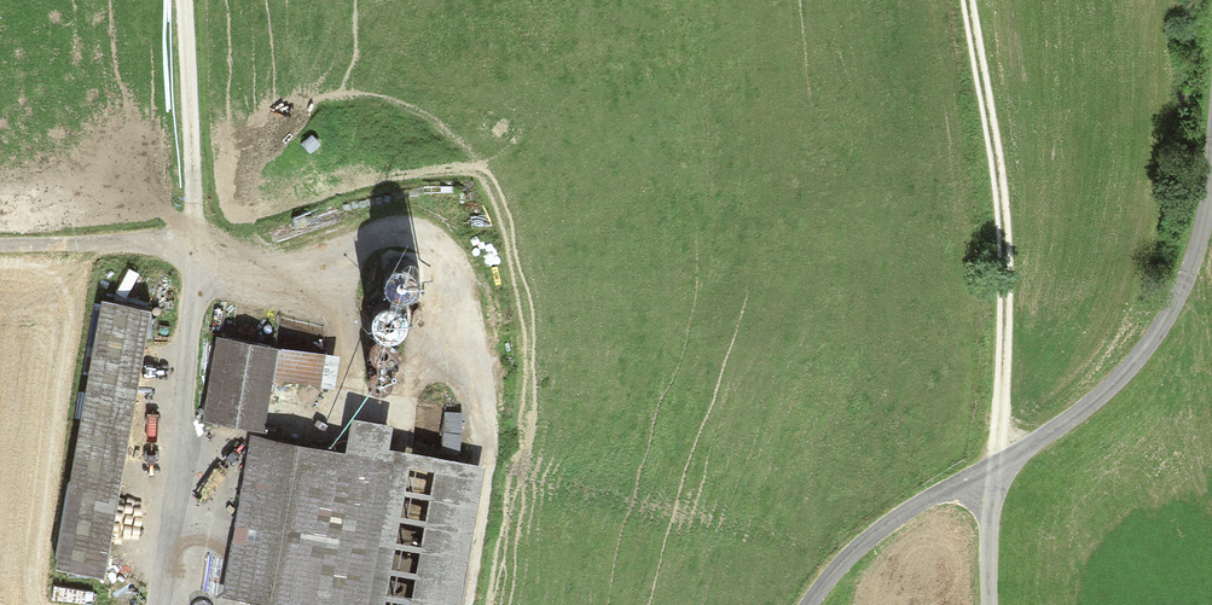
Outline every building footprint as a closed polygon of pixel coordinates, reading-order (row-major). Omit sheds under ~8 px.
[(148,308),(100,299),(53,565),(101,573),(148,308)] [(279,349),(217,339),(203,423),(264,433),(279,349)] [(441,445),(459,448),(464,416),(446,413),(441,445)] [(339,453),(387,461),(363,604),(454,604),(478,462),(384,447),(388,422),(346,415),(339,453)] [(243,438),(217,595),(250,600),(280,604),(363,604),(387,461),(339,453),(243,438)]
